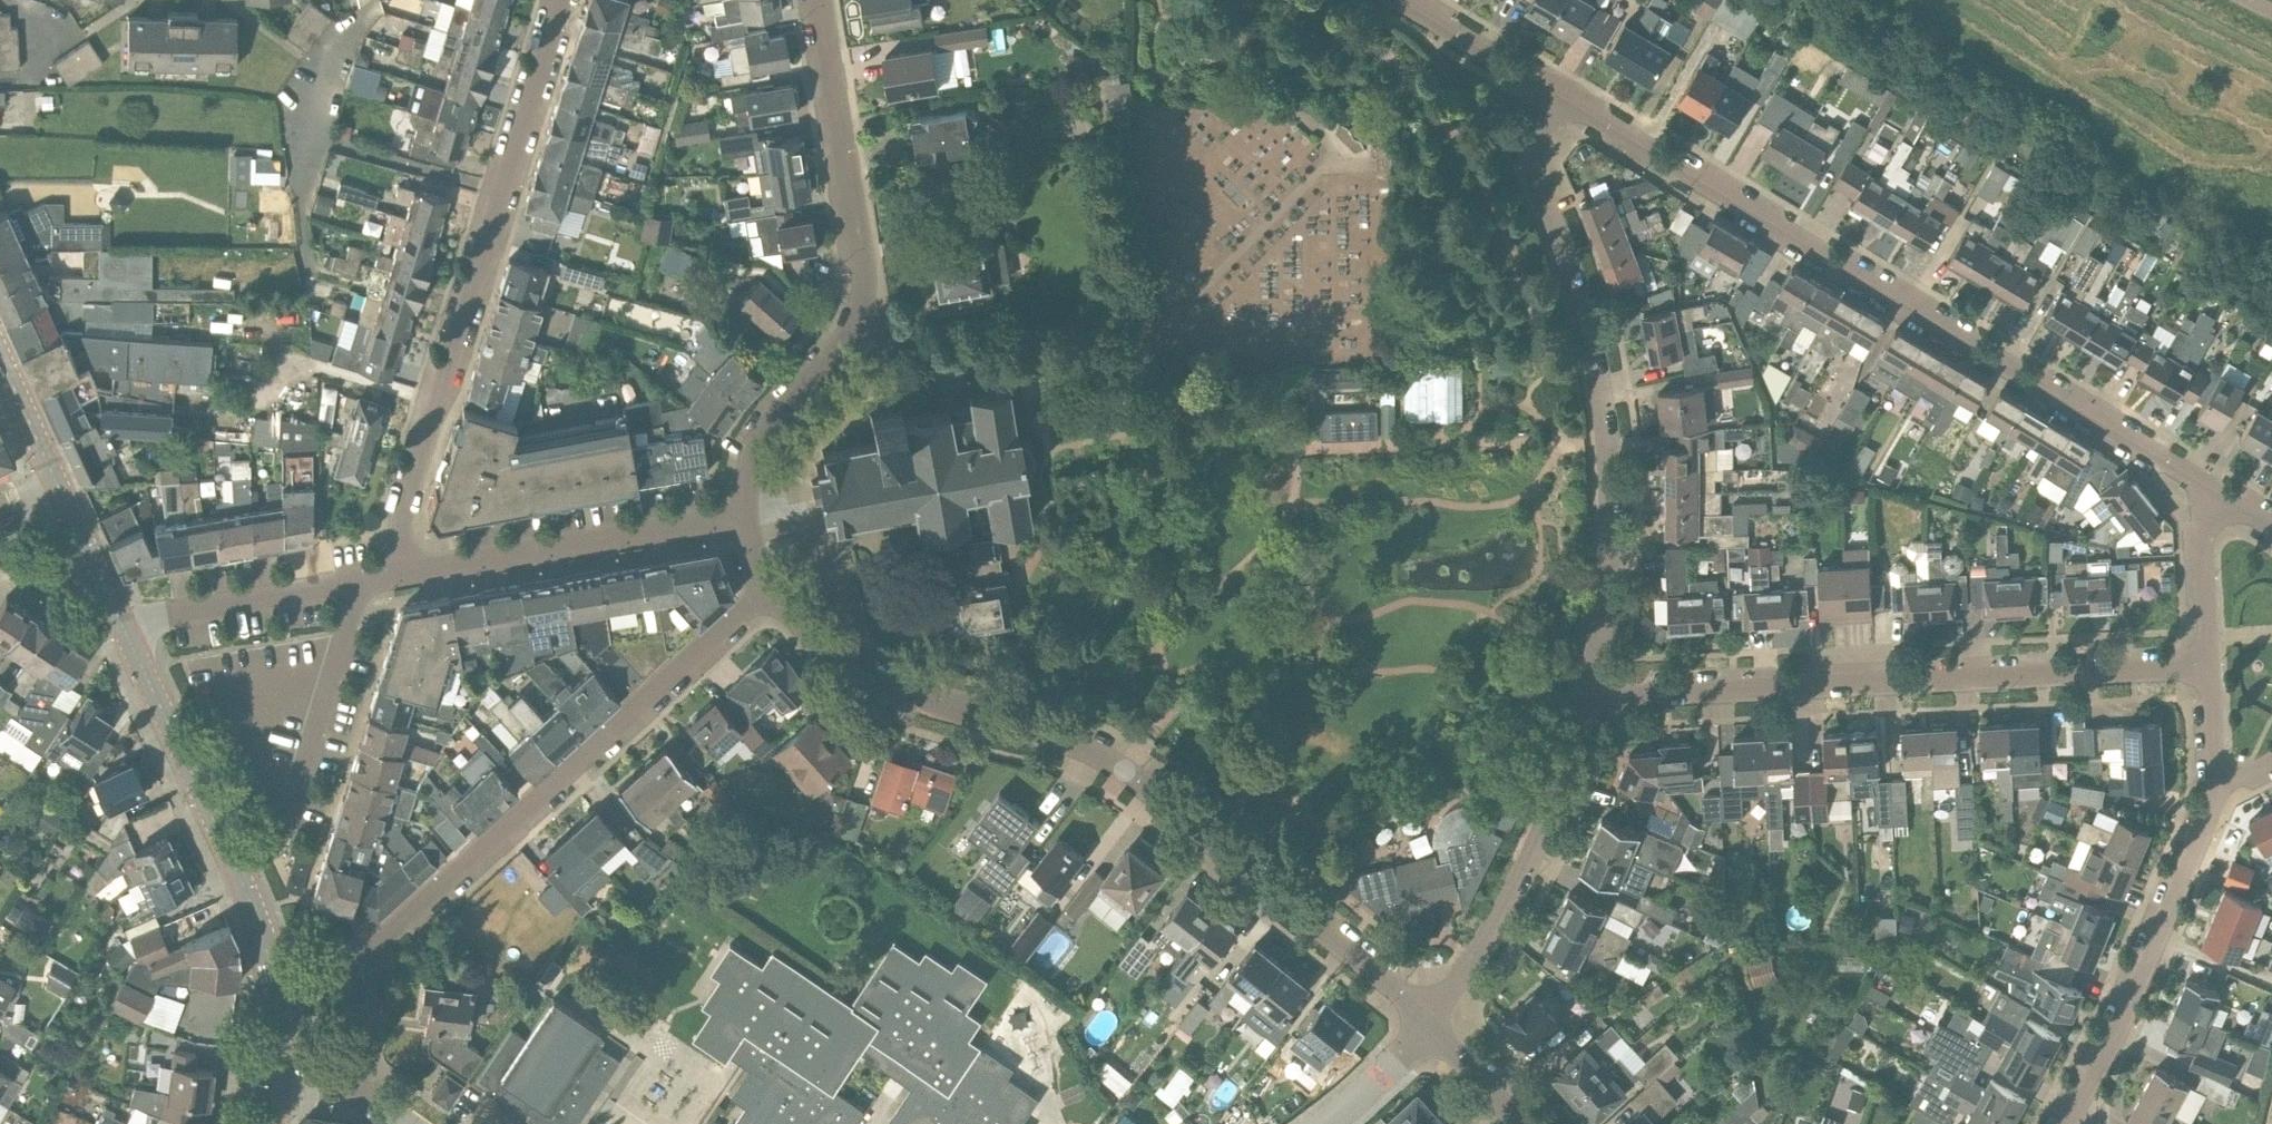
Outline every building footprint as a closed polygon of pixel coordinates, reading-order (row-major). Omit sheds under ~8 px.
[(504,18),(509,0),(472,0),(470,7),(470,8),(504,18)] [(625,11),(629,0),(589,0),(584,16),(644,34),(649,18),(625,11)] [(674,0),(660,0),(656,11),(671,16),(676,1),(674,0)] [(747,18),(780,12),(778,0),(722,0),(724,11),(715,13),(716,23),(710,24),(712,38),(749,32),(747,18)] [(924,19),(921,2),(929,0),(864,0),(866,10),(873,9),(876,27),(924,19)] [(1552,23),(1566,0),(1528,0),(1531,2),(1527,8),(1552,23)] [(1593,41),(1610,13),(1595,4),(1596,2),(1594,0),(1566,0),(1552,23),(1575,37),(1578,32),(1593,41)] [(1628,69),(1662,13),(1669,2),(1666,0),(1652,0),(1636,27),(1627,22),(1606,56),(1628,69)] [(1710,18),(1721,0),(1695,0),(1691,6),(1710,18)] [(461,35),(498,46),(498,44),(496,44),(504,18),(470,8),(470,7),(455,3),(447,30),(461,35)] [(155,65),(208,66),(210,17),(198,17),(198,12),(188,12),(188,11),(187,11),(187,13),(179,12),(179,11),(178,11),(178,12),(168,12),(168,17),(157,17),(155,65)] [(11,27),(10,13),(0,13),(0,28),(11,27)] [(1610,13),(1593,41),(1605,48),(1622,20),(1610,13)] [(1675,20),(1662,13),(1628,69),(1651,82),(1670,50),(1676,54),(1682,45),(1666,35),(1675,20)] [(664,39),(644,34),(584,16),(575,44),(611,54),(614,42),(659,56),(664,39)] [(128,64),(155,65),(157,17),(129,17),(128,64)] [(210,17),(208,66),(235,66),(237,18),(210,17)] [(939,50),(990,42),(988,25),(936,33),(939,50)] [(19,40),(18,26),(11,27),(0,28),(0,41),(19,40)] [(752,79),(750,69),(788,62),(783,36),(769,38),(767,29),(743,33),(745,43),(729,46),(733,72),(721,74),(723,83),(752,79)] [(439,57),(489,73),(498,46),(461,35),(458,47),(443,43),(439,57)] [(410,50),(423,54),(427,41),(414,37),(410,50)] [(77,47),(92,70),(104,63),(89,39),(77,47)] [(19,54),(19,40),(0,41),(0,55),(19,54)] [(608,65),(611,54),(575,44),(567,71),(626,88),(631,72),(608,65)] [(423,54),(410,50),(399,46),(395,59),(419,67),(423,54)] [(80,78),(92,70),(77,47),(65,55),(80,78)] [(892,94),(940,86),(934,48),(886,55),(892,94)] [(369,60),(365,52),(359,50),(355,62),(367,66),(369,60)] [(1680,100),(1704,115),(1726,79),(1713,71),(1720,59),(1709,53),(1680,100)] [(1740,62),(1759,72),(1764,63),(1745,53),(1740,62)] [(0,55),(0,69),(20,68),(19,54),(0,55)] [(69,86),(80,78),(65,55),(54,62),(69,86)] [(716,72),(732,70),(729,55),(714,57),(716,72)] [(1078,55),(1075,69),(1090,71),(1092,57),(1078,55)] [(445,89),(481,100),(489,73),(439,57),(435,73),(449,77),(445,89)] [(1726,79),(1704,115),(1730,130),(1750,96),(1762,104),(1780,74),(1767,66),(1757,83),(1745,76),(1738,87),(1726,79)] [(622,104),(626,88),(567,71),(558,98),(594,109),(598,97),(622,104)] [(1107,74),(1107,83),(1121,82),(1120,73),(1107,74)] [(489,98),(506,104),(515,81),(497,75),(489,98)] [(377,83),(372,97),(383,101),(388,86),(377,83)] [(737,109),(737,110),(739,123),(796,113),(794,100),(798,99),(796,87),(792,88),(791,84),(746,91),(749,107),(737,109)] [(1883,102),(1889,91),(1877,84),(1871,94),(1883,102)] [(437,117),(470,127),(478,101),(481,101),(481,100),(445,89),(441,103),(426,98),(422,113),(437,117)] [(1897,96),(1889,91),(1883,102),(1867,128),(1875,133),(1897,96)] [(43,109),(53,109),(53,95),(43,95),(43,109)] [(591,121),(594,109),(558,98),(550,125),(610,143),(614,127),(591,121)] [(1762,150),(1786,164),(1805,134),(1792,126),(1804,107),(1793,100),(1792,102),(1791,101),(1762,150)] [(925,156),(973,149),(970,130),(979,118),(966,109),(914,118),(919,152),(915,157),(921,162),(925,156)] [(1852,203),(1871,215),(1908,153),(1930,115),(1920,109),(1880,178),(1850,160),(1834,186),(1854,198),(1852,203)] [(417,127),(416,131),(410,153),(433,159),(436,148),(462,155),(470,127),(437,117),(422,113),(412,110),(410,118),(413,125),(417,127)] [(1362,115),(1349,129),(1360,140),(1374,126),(1362,115)] [(677,144),(710,139),(707,119),(674,124),(677,144)] [(1817,182),(1824,171),(1817,167),(1840,128),(1830,123),(1828,127),(1813,119),(1805,134),(1786,164),(1798,171),(1817,182)] [(1848,159),(1867,128),(1855,120),(1836,152),(1848,159)] [(351,139),(354,128),(350,127),(342,125),(339,135),(347,138),(351,139)] [(605,158),(610,143),(550,125),(542,152),(577,163),(581,151),(605,158)] [(1958,141),(1945,134),(1940,141),(1953,149),(1958,141)] [(759,173),(808,165),(806,151),(802,152),(800,137),(753,145),(757,173),(758,172),(759,173)] [(1979,154),(1963,145),(1956,157),(1972,167),(1979,154)] [(1581,163),(1590,160),(1587,151),(1578,154),(1581,163)] [(533,180),(593,197),(598,180),(574,173),(577,163),(542,152),(533,180)] [(251,153),(231,153),(232,180),(251,180),(251,153)] [(1871,215),(1890,226),(1916,183),(1906,178),(1917,158),(1908,153),(1871,215)] [(644,179),(648,165),(637,162),(633,160),(629,174),(633,175),(644,179)] [(1997,163),(1994,168),(2005,175),(2010,171),(1997,163)] [(777,204),(777,200),(809,194),(807,179),(810,179),(808,165),(759,173),(763,204),(763,206),(777,204)] [(1987,204),(1992,196),(2005,175),(1994,168),(1976,198),(1987,204)] [(1916,183),(1890,226),(1908,237),(1944,177),(1935,171),(1925,189),(1916,183)] [(1944,177),(1908,237),(1927,248),(1945,220),(1951,224),(1960,208),(1943,198),(1953,181),(1944,177)] [(1647,179),(1633,183),(1636,194),(1637,195),(1638,194),(1659,186),(1648,179),(1647,179)] [(589,213),(593,197),(533,180),(525,208),(535,211),(531,225),(555,233),(563,205),(589,213)] [(363,203),(376,207),(380,194),(341,182),(337,195),(363,203)] [(405,216),(439,227),(448,198),(414,188),(414,189),(399,184),(395,200),(409,204),(405,216)] [(1636,207),(1633,196),(1628,185),(1625,186),(1613,190),(1614,192),(1582,204),(1590,225),(1636,207)] [(330,214),(334,198),(319,193),(314,210),(330,214)] [(765,215),(763,206),(763,204),(750,206),(748,195),(725,199),(728,221),(757,216),(765,215)] [(643,202),(632,199),(629,210),(641,213),(643,202)] [(0,212),(0,258),(24,247),(51,248),(84,249),(85,248),(101,248),(102,224),(75,223),(53,223),(43,200),(10,215),(7,209),(0,212)] [(600,200),(597,210),(611,215),(614,205),(600,200)] [(1986,283),(2005,295),(2057,207),(2056,206),(2050,216),(2041,211),(2025,238),(2016,233),(1986,283)] [(1636,207),(1590,225),(1605,264),(1635,252),(1629,233),(1650,226),(1653,236),(1666,231),(1659,211),(1645,215),(1646,217),(1640,219),(1636,207)] [(2030,301),(2031,298),(2029,296),(2049,263),(2039,257),(2051,238),(2055,240),(2069,248),(2084,223),(2057,207),(2005,295),(2024,306),(2028,300),(2030,301)] [(725,211),(717,212),(719,221),(727,220),(725,211)] [(768,249),(780,247),(781,255),(815,249),(815,245),(818,245),(816,234),(813,234),(810,219),(793,222),(792,211),(765,215),(757,216),(760,233),(766,232),(768,249)] [(405,216),(391,212),(383,239),(397,243),(397,244),(434,254),(434,253),(432,252),(439,227),(405,216)] [(641,239),(670,243),(673,218),(645,213),(641,239)] [(1708,275),(1716,261),(1735,232),(1716,221),(1710,230),(1693,218),(1684,234),(1683,251),(1694,258),(1690,264),(1708,275)] [(1974,219),(1948,261),(1968,273),(1993,231),(1994,230),(1984,224),(1983,225),(1974,219)] [(2159,232),(2166,237),(2175,225),(2167,220),(2159,232)] [(1968,273),(1986,283),(2016,233),(1998,222),(1994,230),(1993,231),(1968,273)] [(2086,256),(2100,231),(2089,224),(2074,249),(2086,256)] [(1716,261),(1717,262),(1754,283),(1772,254),(1735,232),(1716,261)] [(976,301),(987,299),(988,299),(992,293),(991,287),(995,286),(987,239),(965,243),(963,235),(945,238),(946,240),(947,239),(949,248),(935,250),(943,294),(969,289),(971,297),(976,301)] [(375,266),(425,281),(434,254),(397,244),(394,256),(380,251),(375,266)] [(700,256),(668,244),(659,267),(691,279),(700,256)] [(346,258),(360,262),(364,249),(351,245),(346,258)] [(5,314),(41,298),(113,299),(153,301),(190,302),(190,301),(234,302),(235,289),(151,287),(151,248),(101,248),(85,248),(84,249),(83,276),(48,275),(39,280),(34,268),(31,263),(35,261),(51,261),(51,248),(24,247),(0,258),(0,302),(5,314)] [(1637,294),(1648,290),(1643,276),(1635,252),(1605,264),(1613,286),(1632,279),(1637,294)] [(2044,319),(2064,331),(2087,293),(2108,258),(2107,257),(2104,261),(2091,253),(2068,292),(2063,289),(2044,319)] [(360,262),(346,258),(336,255),(332,268),(355,275),(360,262)] [(499,290),(539,302),(539,301),(548,270),(509,258),(499,290)] [(2064,331),(2082,342),(2107,299),(2097,293),(2115,262),(2108,258),(2087,293),(2064,331)] [(560,276),(602,289),(606,276),(564,263),(560,276)] [(381,298),(417,309),(425,281),(375,266),(371,282),(384,287),(381,298)] [(1790,324),(1790,325),(1816,281),(1793,267),(1782,285),(1771,278),(1761,296),(1754,304),(1768,312),(1773,304),(1786,312),(1781,320),(1790,324)] [(1101,279),(1082,277),(1081,291),(1099,293),(1101,279)] [(758,278),(739,300),(778,335),(797,314),(758,278)] [(2107,299),(2082,342),(2100,353),(2131,303),(2142,284),(2133,278),(2126,289),(2117,284),(2107,299)] [(1780,341),(1791,347),(1805,323),(1818,330),(1839,294),(1816,281),(1790,325),(1790,324),(1780,341)] [(2195,281),(2188,293),(2200,300),(2207,289),(2195,281)] [(1729,301),(1739,306),(1746,293),(1736,288),(1729,301)] [(1743,324),(1754,304),(1761,296),(1748,288),(1746,293),(1739,306),(1737,309),(1743,324)] [(1653,308),(1674,301),(1671,289),(1662,292),(1649,296),(1653,308)] [(499,290),(487,329),(531,342),(543,302),(539,301),(539,302),(499,290)] [(358,320),(406,335),(407,335),(415,309),(417,310),(417,309),(381,298),(366,294),(358,320)] [(1838,344),(1839,345),(1862,308),(1839,294),(1818,330),(1817,332),(1838,344)] [(134,324),(152,324),(153,301),(113,299),(41,298),(5,314),(22,351),(60,333),(54,321),(59,319),(87,320),(87,332),(134,337),(134,324)] [(343,317),(347,303),(333,299),(329,313),(343,317)] [(1648,337),(1693,327),(1692,319),(1706,316),(1703,303),(1644,315),(1648,337)] [(2120,365),(2124,357),(2134,363),(2153,334),(2141,327),(2150,314),(2131,303),(2100,353),(2120,365)] [(1857,338),(1871,346),(1885,322),(1862,308),(1839,345),(1850,351),(1857,338)] [(574,314),(564,352),(591,359),(601,321),(574,314)] [(2201,314),(2197,322),(2205,327),(2210,319),(2201,314)] [(2143,368),(2138,376),(2157,388),(2186,340),(2190,334),(2196,322),(2187,316),(2166,352),(2156,346),(2161,339),(2153,334),(2134,363),(2143,368)] [(337,345),(332,362),(392,380),(393,379),(373,373),(377,357),(398,363),(407,335),(406,335),(358,320),(350,348),(337,345)] [(2205,327),(2196,322),(2190,334),(2198,339),(2205,327)] [(1653,361),(1682,355),(1683,360),(1715,353),(1715,355),(1718,354),(1712,323),(1693,327),(1648,337),(1653,361)] [(711,374),(741,402),(762,379),(705,326),(696,336),(714,353),(703,366),(711,374)] [(2259,350),(2271,357),(2271,326),(2259,350)] [(510,373),(520,377),(527,356),(543,361),(547,347),(531,342),(487,329),(477,362),(510,372),(510,373)] [(1871,371),(1895,385),(1920,343),(1897,329),(1871,371)] [(94,362),(107,364),(113,372),(174,376),(173,389),(174,389),(214,392),(215,381),(209,381),(213,343),(134,337),(87,332),(66,331),(60,333),(22,351),(39,388),(64,377),(78,370),(87,366),(88,366),(94,362)] [(332,358),(336,344),(322,340),(318,354),(332,358)] [(2186,340),(2157,388),(2177,399),(2180,393),(2194,401),(2209,375),(2195,367),(2204,351),(2186,340)] [(1918,398),(1921,393),(1943,356),(1920,343),(1895,385),(1918,398)] [(1715,353),(1683,360),(1686,374),(1718,368),(1715,355),(1715,353)] [(699,412),(721,428),(740,403),(741,402),(711,374),(703,366),(692,356),(681,367),(701,385),(688,403),(699,412)] [(1923,422),(1931,427),(1965,370),(1943,356),(1921,393),(1935,401),(1923,422)] [(510,372),(477,362),(463,406),(484,412),(484,413),(493,415),(494,415),(498,401),(501,402),(510,373),(510,372)] [(1423,415),(1464,416),(1466,363),(1420,362),(1419,380),(1428,380),(1428,390),(1424,390),(1423,415)] [(1763,373),(1776,402),(1792,376),(1770,362),(1763,373)] [(64,377),(39,388),(59,432),(99,414),(98,431),(130,434),(130,433),(170,436),(173,389),(174,376),(114,372),(112,391),(98,388),(88,367),(88,366),(87,366),(78,370),(64,377)] [(1720,386),(1755,382),(1753,367),(1718,371),(1720,386)] [(1961,400),(1975,408),(1989,384),(1965,370),(1931,427),(1930,429),(1942,435),(1955,413),(1954,412),(1961,400)] [(1325,387),(1360,386),(1360,371),(1325,372),(1325,387)] [(2245,386),(2222,372),(2199,412),(2222,426),(2245,386)] [(1811,392),(1800,385),(1791,400),(1803,407),(1811,392)] [(1663,427),(1709,421),(1705,387),(1659,392),(1663,427)] [(958,534),(967,533),(994,528),(1031,521),(1023,478),(1026,477),(1018,431),(1015,431),(1007,388),(969,395),(971,406),(903,419),(902,410),(871,416),(876,442),(836,450),(836,449),(823,451),(825,464),(816,466),(817,469),(818,469),(820,480),(812,482),(815,501),(823,500),(825,511),(824,512),(825,515),(833,514),(836,526),(849,524),(849,523),(914,512),(918,531),(921,530),(957,523),(958,534)] [(1854,424),(1870,396),(1855,388),(1839,416),(1854,424)] [(1994,437),(2002,442),(2024,405),(2000,391),(1986,415),(2002,425),(1994,437)] [(333,431),(373,443),(385,406),(344,394),(341,405),(354,409),(346,434),(333,430),(333,431)] [(627,424),(637,482),(680,476),(677,459),(670,460),(661,409),(659,400),(623,406),(625,425),(627,424)] [(670,460),(677,459),(680,476),(708,471),(705,450),(721,428),(699,412),(688,403),(687,404),(687,405),(661,409),(670,460)] [(2019,436),(2032,444),(2047,419),(2024,405),(2002,442),(2012,448),(2019,436)] [(2240,438),(2262,451),(2271,434),(2271,405),(2268,412),(2259,407),(2240,438)] [(627,424),(625,425),(509,446),(508,440),(511,439),(516,422),(494,415),(493,415),(484,413),(484,412),(463,406),(459,419),(430,510),(437,519),(637,482),(627,424)] [(1323,439),(1378,437),(1377,410),(1322,412),(1323,439)] [(1868,415),(1861,412),(1855,423),(1857,424),(1861,427),(1868,415)] [(86,487),(121,485),(112,464),(104,468),(98,455),(129,441),(130,434),(98,431),(99,414),(59,432),(85,489),(87,488),(86,487)] [(1854,424),(1839,416),(1835,423),(1852,432),(1856,425),(1854,424)] [(252,442),(266,443),(268,418),(256,417),(252,442)] [(266,443),(279,445),(281,419),(268,418),(266,443)] [(295,452),(295,446),(303,447),(318,448),(318,422),(305,421),(293,420),(281,419),(279,445),(282,445),(282,452),(295,452)] [(2027,474),(2040,482),(2069,433),(2047,419),(2032,444),(2042,449),(2027,474)] [(1667,470),(1676,470),(1717,470),(1717,469),(1717,448),(1724,448),(1724,438),(1745,438),(1744,426),(1724,428),(1704,430),(1682,433),(1683,447),(1667,447),(1667,470)] [(345,447),(343,452),(337,473),(362,481),(373,443),(333,431),(329,442),(345,447)] [(1797,458),(1808,441),(1792,431),(1781,449),(1797,458)] [(2053,480),(2067,489),(2077,471),(2092,447),(2069,433),(2040,482),(2037,487),(2046,492),(2053,480)] [(2271,457),(2271,434),(2262,451),(2271,457)] [(0,441),(0,473),(9,469),(13,460),(4,439),(0,441)] [(216,454),(231,454),(230,441),(215,442),(216,454)] [(176,444),(178,457),(189,455),(187,442),(176,444)] [(1980,463),(1988,467),(1997,452),(1989,447),(1980,463)] [(2091,504),(2104,520),(2143,490),(2129,472),(2124,476),(2115,468),(2119,464),(2092,447),(2077,471),(2067,489),(2061,501),(2072,508),(2090,479),(2102,495),(2091,504)] [(282,479),(282,504),(283,545),(313,540),(313,452),(295,452),(282,452),(282,479)] [(250,508),(252,508),(251,489),(249,458),(231,459),(233,500),(217,502),(218,514),(217,514),(220,555),(251,550),(250,508)] [(1867,465),(1854,458),(1848,470),(1861,476),(1867,465)] [(183,468),(183,481),(196,480),(195,467),(183,468)] [(1895,473),(1883,467),(1878,477),(1890,483),(1895,473)] [(156,482),(160,482),(181,481),(180,468),(155,469),(156,482)] [(1800,489),(1800,469),(1786,468),(1786,489),(1800,489)] [(1667,470),(1667,491),(1714,491),(1714,479),(1738,479),(1738,469),(1717,469),(1717,470),(1676,470),(1667,470)] [(251,550),(283,545),(282,504),(282,479),(267,482),(267,506),(258,508),(252,508),(250,508),(251,550)] [(191,560),(220,555),(217,514),(203,516),(198,480),(196,480),(183,481),(181,481),(191,560)] [(164,565),(191,560),(181,481),(160,482),(167,523),(155,524),(158,542),(164,565)] [(1966,499),(1969,491),(1955,486),(1952,495),(1966,499)] [(1852,502),(1865,501),(1864,489),(1851,489),(1852,502)] [(2117,540),(2134,526),(2144,537),(2162,523),(2152,511),(2157,507),(2143,490),(2104,520),(2085,536),(2116,544),(2117,540)] [(1683,514),(1721,513),(1721,491),(1714,491),(1667,491),(1667,514),(1683,514)] [(1973,494),(1971,506),(1983,508),(1984,499),(1981,495),(1973,494)] [(2012,500),(2003,495),(1995,507),(2004,513),(2012,500)] [(145,497),(131,502),(129,503),(128,501),(123,498),(116,502),(115,508),(115,509),(98,517),(123,572),(164,565),(158,545),(150,546),(140,522),(149,518),(145,497)] [(2025,516),(2036,522),(2045,507),(2034,501),(2025,516)] [(1734,503),(1734,513),(1768,512),(1768,502),(1734,503)] [(1710,546),(1728,546),(1730,546),(1747,546),(1749,546),(1749,534),(1748,513),(1734,513),(1721,513),(1683,514),(1667,514),(1667,536),(1710,536),(1710,546)] [(1001,572),(994,528),(967,533),(975,583),(948,588),(955,629),(1010,620),(1002,579),(1011,578),(1009,570),(1001,572)] [(1989,613),(2011,612),(2009,576),(2009,566),(2008,552),(2007,533),(1996,534),(1998,566),(1987,567),(1987,573),(1971,573),(1972,605),(1985,605),(1985,612),(1989,612),(1989,613)] [(1941,539),(1928,540),(1927,540),(1929,581),(1931,616),(1957,615),(1956,606),(1968,605),(1966,573),(1949,574),(1942,567),(1941,539)] [(1905,617),(1931,616),(1929,581),(1927,540),(1912,540),(1907,545),(1907,553),(1913,558),(1916,558),(1917,570),(1908,570),(1908,567),(1902,562),(1895,563),(1890,568),(1892,583),(1893,609),(1905,608),(1905,617)] [(2063,561),(2063,540),(2050,540),(2050,560),(2063,561)] [(2130,543),(2116,544),(2117,555),(2125,555),(2130,554),(2130,543)] [(1749,625),(1772,624),(1770,589),(1769,589),(1769,579),(1767,545),(1749,546),(1751,590),(1744,590),(1744,592),(1734,592),(1734,606),(1733,606),(1733,617),(1749,616),(1749,625)] [(1767,545),(1769,579),(1780,578),(1779,564),(1783,564),(1783,549),(1771,550),(1770,545),(1767,545)] [(1667,570),(1670,629),(1692,628),(1690,579),(1689,579),(1688,546),(1668,547),(1668,551),(1667,551),(1660,553),(1667,570)] [(1728,546),(1710,546),(1710,559),(1714,559),(1714,570),(1728,570),(1728,559),(1728,546)] [(1746,558),(1745,546),(1729,547),(1729,559),(1746,558)] [(1873,610),(1873,609),(1872,583),(1870,547),(1844,548),(1844,564),(1847,620),(1863,619),(1863,610),(1873,610)] [(612,642),(643,677),(734,594),(716,550),(599,570),(612,642)] [(2008,552),(2009,566),(2019,565),(2019,551),(2008,552)] [(1806,584),(1819,583),(1817,565),(1817,557),(1805,557),(1806,584)] [(2087,566),(2089,608),(2113,607),(2112,599),(2128,599),(2126,562),(2110,563),(2110,557),(2099,558),(2099,560),(2085,561),(2087,566)] [(2064,609),(2089,608),(2087,566),(2085,561),(2067,562),(2067,574),(2063,574),(2064,589),(2052,590),(2052,601),(2064,600),(2064,609)] [(1884,562),(1871,563),(1872,580),(1884,579),(1884,562)] [(1832,621),(1847,620),(1844,564),(1817,565),(1819,583),(1821,613),(1831,612),(1832,621)] [(620,699),(643,677),(612,642),(599,570),(564,577),(573,627),(577,648),(574,648),(620,699)] [(2168,592),(2172,587),(2172,572),(2161,573),(2162,592),(2168,592)] [(2009,576),(2011,612),(2037,610),(2036,601),(2048,601),(2047,575),(2009,576)] [(559,654),(574,648),(577,648),(573,627),(564,577),(520,584),(526,618),(527,618),(533,653),(552,650),(549,631),(558,630),(560,644),(555,645),(557,654),(559,654)] [(1690,579),(1692,628),(1714,627),(1714,618),(1729,617),(1728,591),(1717,587),(1717,579),(1690,579)] [(1872,583),(1873,609),(1886,609),(1884,583),(1872,583)] [(532,654),(533,653),(527,618),(526,618),(520,584),(481,591),(494,664),(494,665),(496,679),(525,668),(525,667),(543,660),(534,662),(532,654)] [(1770,589),(1772,624),(1794,623),(1793,614),(1809,613),(1807,588),(1796,589),(1796,588),(1770,589)] [(494,665),(494,664),(481,591),(450,597),(462,664),(463,669),(464,670),(494,665)] [(7,645),(29,612),(7,597),(0,607),(0,657),(7,645)] [(378,683),(416,694),(438,700),(448,666),(462,664),(450,597),(406,604),(404,605),(403,606),(402,607),(401,608),(400,609),(378,683)] [(14,709),(15,710),(63,634),(54,628),(29,612),(7,645),(27,658),(9,686),(0,680),(0,700),(14,709)] [(1662,642),(1668,633),(1643,616),(1637,625),(1662,642)] [(63,634),(15,710),(14,709),(10,716),(31,731),(24,743),(42,754),(44,752),(45,753),(57,735),(69,715),(50,704),(64,682),(67,684),(70,680),(74,681),(79,674),(76,670),(89,650),(71,639),(63,634)] [(557,703),(584,732),(620,699),(574,648),(559,654),(574,670),(580,664),(587,673),(571,688),(545,660),(543,660),(525,667),(525,668),(557,702),(557,703)] [(771,702),(780,712),(810,685),(787,661),(783,664),(770,651),(725,692),(750,719),(751,721),(752,720),(771,702)] [(438,700),(416,694),(378,683),(370,710),(407,721),(411,708),(450,719),(454,705),(438,700)] [(513,699),(507,705),(555,757),(584,732),(557,703),(542,716),(520,692),(513,699)] [(87,756),(87,755),(103,731),(106,733),(113,723),(95,711),(101,702),(88,693),(72,718),(69,715),(57,735),(45,753),(57,760),(67,743),(87,756)] [(806,713),(816,704),(807,693),(802,698),(801,707),(806,713)] [(503,699),(507,705),(513,699),(508,694),(506,696),(503,699)] [(509,748),(519,760),(534,776),(555,757),(507,705),(503,699),(499,696),(490,707),(489,707),(518,739),(509,748)] [(741,731),(739,729),(714,702),(689,725),(717,754),(740,733),(741,731)] [(360,742),(402,756),(403,755),(433,764),(442,751),(404,740),(408,727),(368,714),(360,742)] [(2075,729),(2085,729),(2085,727),(2084,714),(2074,715),(2075,729)] [(472,783),(497,810),(518,791),(502,774),(505,772),(496,762),(503,756),(488,739),(466,715),(459,724),(483,751),(462,770),(473,782),(472,783)] [(741,731),(740,733),(761,756),(774,744),(752,720),(751,721),(750,719),(739,729),(741,731)] [(826,794),(831,776),(847,762),(833,747),(831,749),(822,739),(827,735),(814,719),(778,751),(812,788),(818,791),(825,793),(824,793),(826,794)] [(2051,762),(2040,762),(2039,723),(2009,724),(2011,759),(2012,766),(2013,786),(2052,785),(2051,762)] [(2160,723),(2085,727),(2085,729),(2086,743),(2087,753),(2105,752),(2105,747),(2123,746),(2124,759),(2162,757),(2160,723)] [(1983,760),(2011,759),(2009,724),(1982,726),(1983,760)] [(1960,785),(1960,784),(1958,727),(1930,728),(1932,761),(1933,786),(1934,786),(1956,785),(1960,785)] [(1935,807),(1934,786),(1933,786),(1932,761),(1930,728),(1902,730),(1904,774),(1923,774),(1924,785),(1922,785),(1923,807),(1935,807)] [(445,744),(452,734),(439,730),(435,741),(445,744)] [(1848,732),(1850,793),(1871,792),(1881,827),(1892,826),(1892,823),(1889,781),(1879,782),(1878,772),(1879,772),(1879,753),(1878,731),(1848,732)] [(1811,820),(1830,819),(1829,797),(1851,797),(1850,793),(1848,732),(1824,734),(1826,770),(1809,770),(1811,820)] [(1811,820),(1809,770),(1795,771),(1793,735),(1764,737),(1766,795),(1768,826),(1783,826),(1782,795),(1795,794),(1796,821),(1811,820)] [(1743,812),(1742,796),(1766,795),(1764,737),(1734,738),(1735,755),(1721,756),(1723,813),(1743,812)] [(351,772),(394,784),(402,756),(360,742),(351,772)] [(1661,779),(1693,777),(1691,742),(1661,745),(1661,751),(1657,751),(1660,779),(1661,780),(1661,779)] [(695,795),(702,789),(704,787),(666,747),(642,769),(673,802),(688,788),(695,795)] [(1667,790),(1668,790),(1661,780),(1660,779),(1657,751),(1630,753),(1619,781),(1665,800),(1668,791),(1667,790)] [(85,787),(99,766),(86,757),(72,778),(85,787)] [(907,800),(942,811),(954,774),(906,758),(905,763),(885,757),(871,800),(903,811),(907,800)] [(2110,776),(2111,793),(2142,791),(2142,787),(2163,786),(2162,757),(2124,759),(2125,775),(2110,776)] [(2089,760),(2090,774),(2103,773),(2103,759),(2089,760)] [(98,829),(114,839),(123,826),(122,824),(125,822),(130,820),(122,804),(146,792),(132,764),(94,782),(102,798),(99,799),(106,816),(98,829)] [(2014,800),(2013,786),(2012,766),(1997,767),(1998,783),(1999,783),(2000,800),(2001,800),(2002,819),(2013,818),(2013,800),(2014,800)] [(688,818),(673,802),(642,769),(618,790),(649,824),(664,811),(679,827),(688,818)] [(343,797),(385,810),(386,811),(387,810),(408,817),(410,812),(411,812),(417,791),(394,784),(351,772),(343,797)] [(432,797),(452,820),(462,811),(477,828),(497,810),(472,783),(461,793),(454,784),(444,793),(430,777),(421,785),(432,797)] [(1905,778),(1889,779),(1889,781),(1892,823),(1908,823),(1905,778)] [(704,787),(702,789),(722,811),(734,800),(715,779),(705,788),(704,787)] [(1960,785),(1956,785),(1958,837),(1975,836),(1973,783),(1960,784),(1960,785)] [(2105,789),(2074,783),(2071,798),(2102,804),(2105,789)] [(1040,823),(1015,803),(1000,791),(968,832),(993,852),(977,873),(1004,894),(1031,858),(1019,849),(1040,823)] [(830,808),(840,811),(844,797),(830,792),(827,802),(830,808)] [(840,811),(836,822),(833,830),(857,838),(859,830),(868,802),(845,794),(844,797),(840,811)] [(1705,820),(1722,819),(1720,796),(1703,797),(1705,820)] [(384,846),(395,858),(418,883),(447,856),(431,838),(421,846),(420,845),(416,849),(400,830),(388,826),(387,828),(382,826),(386,811),(385,810),(343,797),(334,827),(381,841),(380,842),(384,846)] [(432,797),(422,812),(455,849),(467,837),(452,820),(432,797)] [(2043,819),(2054,824),(2063,804),(2051,800),(2043,819)] [(64,816),(48,806),(36,827),(52,836),(64,816)] [(2250,821),(2265,850),(2271,846),(2271,809),(2250,821)] [(598,863),(623,841),(596,810),(571,833),(598,863)] [(1702,838),(1687,831),(1691,822),(1683,810),(1677,822),(1672,835),(1698,847),(1702,838)] [(2077,836),(2103,846),(2137,861),(2149,831),(2117,817),(2112,830),(2084,819),(2077,836)] [(1644,829),(1638,832),(1603,818),(1593,842),(1653,868),(1672,875),(1683,849),(1681,845),(1644,829)] [(1438,862),(1436,854),(1360,873),(1349,887),(1379,911),(1383,905),(1416,930),(1418,931),(1421,932),(1423,932),(1424,932),(1427,931),(1430,930),(1431,929),(1432,928),(1433,926),(1434,925),(1434,924),(1435,923),(1435,921),(1435,920),(1435,918),(1435,917),(1434,915),(1433,914),(1433,912),(1432,911),(1430,910),(1428,909),(1425,908),(1424,907),(1422,907),(1421,907),(1419,902),(1457,893),(1456,885),(1458,885),(1464,910),(1465,911),(1503,834),(1477,821),(1468,839),(1449,844),(1452,858),(1438,862)] [(1702,838),(1706,828),(1691,822),(1687,831),(1702,838)] [(130,886),(179,862),(167,837),(136,852),(123,826),(114,839),(84,888),(94,894),(114,877),(124,872),(130,886)] [(373,866),(380,842),(381,841),(334,827),(312,899),(350,911),(364,864),(373,866)] [(610,877),(598,863),(571,833),(546,855),(563,875),(553,884),(568,900),(575,908),(610,877)] [(631,849),(654,875),(672,858),(644,837),(631,849)] [(663,849),(679,859),(686,848),(670,838),(663,849)] [(1061,892),(1062,892),(1073,878),(1070,875),(1084,857),(1059,838),(1034,870),(1048,881),(1039,894),(1051,904),(1061,892)] [(1641,896),(1642,894),(1653,868),(1593,842),(1581,870),(1641,896)] [(1100,890),(1131,914),(1157,880),(1163,877),(1164,872),(1161,867),(1156,865),(1131,846),(1105,879),(1095,871),(1066,908),(1079,917),(1100,890)] [(2103,846),(2089,878),(2123,892),(2137,861),(2103,846)] [(906,860),(902,857),(897,858),(893,863),(894,868),(899,871),(904,870),(907,866),(906,860)] [(418,883),(395,858),(384,867),(392,875),(385,882),(400,899),(418,883)] [(2049,873),(2081,886),(2082,887),(2088,871),(2056,858),(2049,873)] [(679,874),(684,867),(673,859),(668,866),(679,874)] [(129,920),(133,926),(156,915),(178,904),(173,894),(191,886),(179,862),(130,886),(137,900),(141,910),(129,920)] [(2253,870),(2233,862),(2226,880),(2246,888),(2253,870)] [(2063,923),(2073,928),(2103,940),(2114,914),(2076,898),(2081,886),(2049,873),(2040,895),(2052,900),(2050,906),(2067,913),(2064,922),(2063,923)] [(384,881),(374,890),(390,908),(400,899),(385,882),(384,881)] [(554,914),(568,902),(551,883),(538,896),(554,914)] [(378,919),(390,908),(374,890),(368,888),(360,914),(378,919)] [(2225,889),(2214,916),(2250,931),(2261,904),(2225,889)] [(1163,944),(1180,957),(1216,912),(1212,909),(1212,904),(1207,900),(1202,901),(1189,891),(1161,926),(1152,919),(1142,932),(1142,933),(1119,963),(1137,977),(1163,944)] [(1632,937),(1601,922),(1607,911),(1571,892),(1557,919),(1624,952),(1632,937)] [(1637,907),(1645,911),(1671,922),(1677,908),(1642,894),(1641,896),(1642,896),(1637,907)] [(1979,908),(1988,912),(1994,898),(1984,894),(1979,908)] [(983,895),(966,917),(974,923),(991,902),(983,895)] [(1645,911),(1637,907),(1616,898),(1609,914),(1634,924),(1633,927),(1638,929),(1645,911)] [(7,914),(16,920),(23,909),(14,903),(7,914)] [(23,909),(16,920),(14,923),(27,932),(37,915),(24,907),(23,909)] [(1027,958),(1056,921),(1039,909),(1011,945),(1027,958)] [(1198,980),(1212,962),(1213,963),(1239,930),(1234,926),(1234,921),(1230,918),(1225,919),(1216,912),(1180,957),(1173,966),(1174,967),(1164,981),(1179,993),(1190,978),(1188,976),(1190,973),(1198,980)] [(1911,934),(1916,916),(1903,913),(1898,930),(1911,934)] [(2034,951),(2047,919),(2034,914),(2022,946),(2034,951)] [(156,915),(133,926),(126,929),(129,936),(160,923),(156,915)] [(1896,945),(1896,916),(1876,916),(1876,945),(1896,945)] [(2239,957),(2241,953),(2247,936),(2250,931),(2214,916),(2203,942),(2239,957)] [(2043,958),(2060,965),(2076,972),(2081,961),(2093,966),(2103,940),(2073,928),(2063,923),(2064,922),(2051,917),(2047,926),(2062,932),(2054,949),(2048,947),(2043,958)] [(1616,968),(1624,953),(1624,952),(1557,919),(1543,944),(1551,948),(1544,962),(1557,968),(1555,971),(1570,979),(1571,978),(1577,977),(1580,970),(1577,964),(1578,963),(1580,964),(1585,953),(1616,968)] [(130,938),(137,956),(148,959),(154,972),(191,957),(212,958),(238,945),(230,926),(172,951),(160,923),(129,936),(130,938)] [(130,938),(123,941),(137,957),(138,957),(137,956),(130,938)] [(120,972),(137,957),(123,941),(106,956),(120,972)] [(853,1003),(774,951),(764,965),(731,944),(733,946),(715,972),(724,978),(706,1005),(715,1011),(697,1038),(728,1059),(726,1061),(727,1061),(740,1042),(748,1047),(745,1051),(763,1063),(758,1071),(753,1068),(735,1096),(748,1104),(735,1123),(852,1123),(862,1109),(836,1091),(862,1053),(900,1078),(902,1074),(909,1079),(907,1083),(914,1088),(893,1119),(901,1123),(1022,1123),(1040,1097),(1009,1077),(1015,1068),(987,1049),(986,1051),(969,1040),(982,1020),(968,1011),(988,980),(960,960),(954,969),(927,951),(921,959),(894,942),(853,1003)] [(1229,999),(1246,1012),(1282,964),(1257,944),(1210,1001),(1221,1009),(1229,999)] [(141,1021),(160,980),(190,983),(191,978),(237,983),(240,958),(239,946),(238,945),(212,958),(191,957),(154,972),(148,959),(137,956),(138,957),(108,1006),(141,1021)] [(1904,964),(1902,954),(1896,951),(1889,964),(1900,970),(1904,964)] [(2037,1002),(2035,1001),(2036,999),(2072,1015),(2082,990),(2070,985),(2076,972),(2060,965),(2043,958),(2043,959),(2022,951),(2010,980),(2016,983),(2012,992),(2010,991),(2010,992),(2036,1003),(2037,1002)] [(1645,980),(1652,965),(1626,953),(1619,968),(1645,980)] [(1752,984),(1778,978),(1771,953),(1746,959),(1752,984)] [(66,997),(79,974),(56,960),(47,975),(49,976),(48,986),(66,997)] [(1252,1035),(1263,1043),(1309,985),(1282,964),(1246,1012),(1261,1024),(1252,1035)] [(4,1017),(2,1032),(32,1049),(40,1034),(18,1021),(13,1021),(15,1000),(21,990),(13,986),(15,983),(4,977),(4,970),(0,970),(0,1017),(4,1017)] [(466,1077),(483,1053),(466,1042),(475,980),(451,977),(450,985),(424,982),(421,1005),(429,1006),(424,1039),(428,1039),(427,1043),(427,1044),(427,1046),(428,1047),(428,1049),(429,1051),(430,1052),(431,1053),(432,1054),(466,1077)] [(2210,1022),(2221,993),(2188,979),(2176,1008),(2210,1022)] [(1544,1032),(1547,1036),(1562,1022),(1552,1011),(1561,1003),(1550,991),(1541,999),(1535,992),(1506,1019),(1529,1045),(1544,1032)] [(619,1060),(596,1044),(603,1034),(599,1032),(600,1030),(553,999),(526,1039),(511,1029),(478,1078),(494,1089),(500,1080),(536,1104),(526,1118),(535,1123),(577,1123),(619,1060)] [(1191,1033),(1210,1009),(1198,1000),(1180,1024),(1191,1033)] [(1304,1029),(1293,1044),(1321,1066),(1329,1056),(1330,1057),(1342,1041),(1352,1048),(1363,1033),(1354,1026),(1355,1025),(1325,1001),(1318,1011),(1313,1007),(1299,1025),(1304,1029)] [(1986,1023),(2048,1058),(2060,1036),(2024,1015),(2020,1022),(1994,1007),(1993,1009),(1986,1023)] [(2225,1028),(2210,1022),(2176,1008),(2164,1036),(2198,1050),(2191,1067),(2231,1084),(2238,1065),(2214,1056),(2225,1028)] [(78,1033),(88,1038),(95,1025),(85,1020),(78,1033)] [(1556,1074),(1576,1097),(1618,1057),(1608,1047),(1622,1034),(1613,1023),(1556,1074)] [(2005,1051),(1999,1060),(2035,1080),(2048,1058),(1986,1023),(1979,1034),(1978,1036),(2005,1051)] [(1191,1033),(1180,1024),(1175,1031),(1189,1041),(1194,1035),(1191,1033)] [(2271,1040),(2271,1034),(2247,1024),(2243,1035),(2271,1046),(2271,1040)] [(1967,1051),(1974,1039),(1953,1027),(1946,1040),(1967,1051)] [(11,1050),(16,1042),(5,1036),(0,1045),(0,1046),(10,1052),(11,1050)] [(1974,1075),(1982,1061),(1945,1041),(1937,1054),(1974,1075)] [(1620,1055),(1618,1057),(1576,1097),(1595,1118),(1624,1092),(1640,1078),(1648,1085),(1658,1076),(1675,1060),(1674,1059),(1678,1056),(1667,1042),(1634,1072),(1620,1055)] [(1096,1050),(1091,1045),(1084,1052),(1089,1058),(1096,1050)] [(168,1092),(161,1091),(158,1116),(161,1117),(163,1116),(197,1122),(199,1104),(208,1105),(212,1071),(193,1068),(195,1053),(174,1051),(168,1092)] [(8,1106),(21,1082),(15,1078),(23,1066),(0,1052),(0,1101),(8,1106)] [(1184,1065),(1161,1091),(1174,1102),(1196,1076),(1184,1065)] [(2205,1073),(2196,1089),(2157,1067),(2142,1094),(2191,1122),(2206,1093),(2225,1103),(2233,1088),(2205,1073)] [(1125,1070),(1117,1080),(1126,1088),(1134,1078),(1125,1070)] [(1875,1083),(1853,1070),(1850,1077),(1872,1089),(1875,1083)] [(1951,1084),(2013,1120),(2026,1097),(1990,1078),(1986,1085),(1959,1070),(1951,1084)] [(432,1094),(448,1106),(462,1084),(446,1072),(432,1094)] [(1632,1099),(1643,1110),(1627,1123),(1660,1123),(1656,1119),(1678,1098),(1658,1076),(1648,1085),(1632,1099)] [(1965,1122),(1968,1123),(2011,1123),(2013,1120),(1951,1084),(1944,1098),(1970,1112),(1965,1122)] [(1739,1101),(1752,1114),(1759,1107),(1755,1085),(1739,1101)] [(1853,1088),(1850,1100),(1864,1104),(1867,1092),(1853,1088)] [(1138,1103),(1142,1098),(1131,1089),(1122,1100),(1128,1105),(1138,1103)] [(1419,1094),(1387,1123),(1388,1123),(1446,1123),(1419,1094)] [(2191,1122),(2142,1094),(2127,1121),(2132,1123),(2190,1123),(2191,1122)] [(1936,1117),(1949,1123),(1956,1113),(1929,1097),(1923,1109),(1936,1117)] [(1173,1105),(1176,1108),(1183,1117),(1190,1112),(1179,1098),(1173,1105)] [(1752,1114),(1739,1101),(1713,1123),(1741,1123),(1752,1114)] [(115,1111),(106,1106),(104,1112),(98,1123),(126,1123),(127,1122),(113,1116),(115,1111)] [(1176,1108),(1167,1115),(1173,1123),(1174,1123),(1183,1117),(1176,1108)] [(197,1122),(163,1116),(161,1117),(158,1116),(147,1111),(145,1123),(216,1123),(197,1122)] [(1760,1123),(1752,1114),(1741,1123),(1760,1123)]
